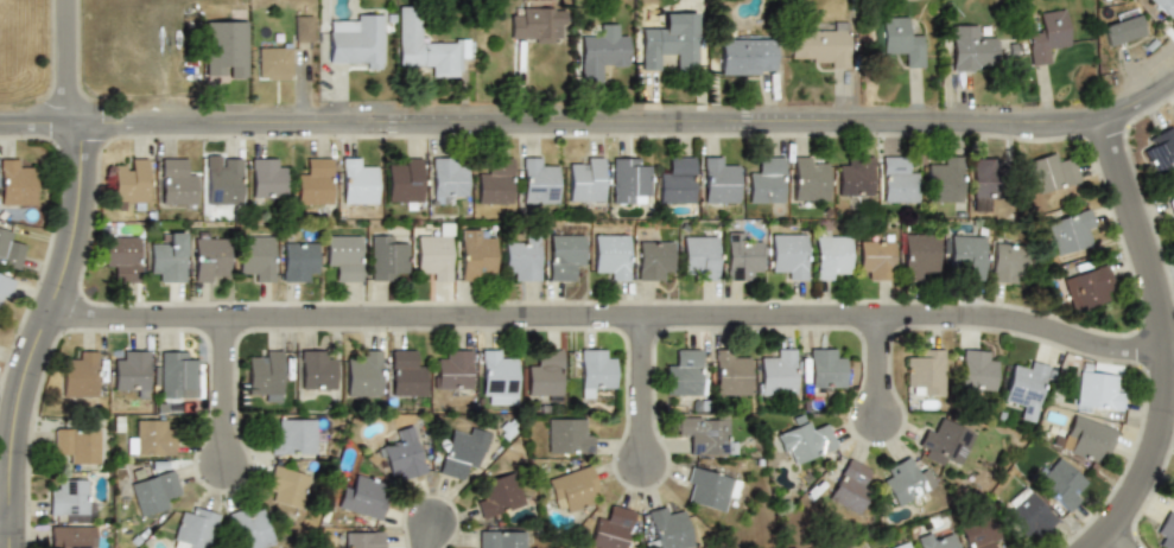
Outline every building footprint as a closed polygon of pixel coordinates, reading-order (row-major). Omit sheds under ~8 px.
[(1169,19),(1173,14),(1173,0),(1147,0),(1169,19)] [(433,65),(433,78),(458,78),(458,62),(470,62),(470,40),(420,40),(420,6),(398,6),(398,65),(433,65)] [(551,39),(551,31),(563,31),(563,7),(518,7),(518,13),(508,13),(508,39),(551,39)] [(1036,11),(1039,36),(1027,37),(1029,65),(1052,63),(1051,49),(1068,47),(1065,8),(1036,11)] [(293,42),(312,42),(312,14),(293,14),(293,42)] [(382,14),(328,14),(328,69),(381,69),(382,14)] [(1099,26),(1105,46),(1143,33),(1137,14),(1099,26)] [(880,17),(881,56),(900,55),(901,66),(922,66),(922,30),(908,30),(908,15),(880,17)] [(203,77),(246,77),(246,20),(203,20),(203,77)] [(799,21),(799,31),(788,31),(788,57),(816,57),(816,68),(848,68),(848,21),(799,21)] [(951,71),(986,71),(986,59),(997,59),(997,37),(976,37),(976,25),(951,25),(951,71)] [(637,26),(639,70),(659,70),(659,57),(671,57),(671,70),(694,70),(694,26),(637,26)] [(599,81),(599,66),(626,66),(626,34),(613,34),(613,33),(577,33),(577,81),(599,81)] [(773,38),(717,38),(717,74),(773,74),(773,38)] [(258,79),(291,79),(291,46),(258,46),(258,79)] [(1169,178),(1173,176),(1173,133),(1172,128),(1138,145),(1153,173),(1163,167),(1169,178)] [(1072,158),(1058,161),(1055,152),(1024,160),(1034,193),(1078,181),(1072,158)] [(691,202),(691,155),(667,155),(667,167),(655,167),(655,202),(691,202)] [(736,167),(723,167),(723,155),(700,155),(700,202),(736,202),(736,167)] [(825,199),(825,155),(789,155),(789,199),(825,199)] [(870,157),(846,155),(846,168),(836,168),(836,196),(851,196),(851,198),(870,198),(870,157)] [(903,155),(880,155),(880,200),(915,200),(915,167),(903,167),(903,155)] [(926,200),(960,200),(960,155),(937,155),(937,167),(926,167),(926,200)] [(286,197),(286,167),(274,167),(274,157),(250,157),(250,197),(286,197)] [(330,204),(330,157),(307,157),(307,170),(296,170),(296,204),(330,204)] [(339,203),(375,203),(375,168),(364,168),(364,157),(339,157),(339,203)] [(510,202),(510,157),(486,157),(486,178),(476,178),(476,202),(510,202)] [(520,203),(554,203),(554,168),(544,168),(544,157),(520,157),(520,203)] [(566,200),(601,200),(601,157),(566,157),(566,200)] [(635,157),(609,157),(609,202),(648,202),(648,167),(635,167),(635,157)] [(781,157),(756,157),(756,168),(745,168),(745,202),(781,202),(781,157)] [(160,204),(196,204),(196,170),(184,170),(184,158),(160,158),(160,204)] [(386,158),(386,200),(420,200),(420,158),(386,158)] [(453,203),(453,193),(465,193),(465,167),(455,167),(456,158),(430,158),(430,203),(453,203)] [(970,197),(996,197),(996,158),(970,158),(970,197)] [(36,170),(23,170),(23,159),(0,159),(0,204),(36,204),(36,170)] [(147,159),(123,159),(123,167),(112,167),(112,204),(147,204),(147,159)] [(241,204),(241,159),(217,159),(217,170),(205,170),(205,204),(241,204)] [(1173,224),(1173,196),(1166,198),(1173,224)] [(1089,249),(1084,232),(1094,230),(1089,209),(1043,221),(1054,259),(1089,249)] [(451,223),(439,223),(439,235),(414,235),(414,268),(426,268),(426,280),(451,280),(451,223)] [(19,268),(24,246),(12,243),(14,231),(0,228),(0,264),(19,268)] [(459,281),(495,281),(495,240),(482,240),(482,228),(459,228),(459,281)] [(183,231),(160,231),(160,244),(150,244),(150,269),(160,269),(160,281),(183,281),(183,231)] [(192,231),(192,281),(228,281),(228,243),(216,243),(216,231),(192,231)] [(724,280),(749,280),(749,269),(760,269),(760,243),(738,243),(738,232),(725,232),(724,280)] [(938,232),(902,232),(902,279),(927,279),(927,268),(938,268),(938,232)] [(280,234),(280,281),(306,281),(306,272),(316,272),(316,243),(297,243),(297,234),(280,234)] [(583,234),(547,234),(547,281),(570,281),(570,269),(583,269),(583,234)] [(627,234),(592,234),(592,268),(603,268),(603,280),(627,280),(627,234)] [(769,268),(782,268),(782,280),(805,280),(805,234),(769,234),(769,268)] [(814,280),(849,280),(849,234),(814,234),(814,280)] [(272,281),(272,235),(237,235),(237,270),(248,270),(248,281),(272,281)] [(361,235),(324,235),(324,269),(336,269),(336,281),(361,281),(361,235)] [(394,280),(394,269),(406,269),(406,235),(369,235),(369,280),(394,280)] [(115,282),(138,282),(138,236),(104,236),(104,269),(115,269),(115,282)] [(538,236),(515,236),(515,244),(504,244),(504,269),(515,269),(515,281),(538,281),(538,236)] [(681,280),(717,280),(717,236),(681,236),(681,280)] [(948,265),(964,266),(964,279),(983,279),(983,236),(948,236),(948,265)] [(636,280),(661,280),(661,269),(671,269),(671,241),(636,241),(636,280)] [(893,241),(858,241),(858,278),(893,278),(893,241)] [(1026,247),(991,247),(991,282),(1026,282),(1026,247)] [(1060,276),(1071,312),(1108,301),(1105,291),(1111,289),(1104,265),(1060,276)] [(6,305),(13,278),(0,274),(0,303),(6,305)] [(794,348),(769,348),(769,359),(757,359),(757,395),(794,395),(794,348)] [(808,348),(808,387),(844,387),(844,358),(833,358),(833,348),(808,348)] [(918,394),(943,394),(943,348),(916,348),(916,359),(906,359),(906,383),(918,383),(918,394)] [(345,397),(381,397),(381,349),(357,349),(357,362),(345,362),(345,397)] [(414,349),(391,349),(391,396),(426,396),(426,361),(414,361),(414,349)] [(503,349),(480,349),(480,396),(515,396),(515,361),(503,361),(503,349)] [(525,395),(560,395),(560,349),(538,349),(538,361),(525,361),(525,395)] [(603,349),(579,349),(579,397),(590,397),(590,385),(615,385),(615,359),(603,359),(603,349)] [(665,395),(700,395),(700,349),(675,349),(675,361),(665,361),(665,395)] [(712,395),(748,395),(748,359),(736,359),(736,349),(712,349),(712,395)] [(113,385),(137,385),(137,397),(147,397),(147,350),(123,350),(123,361),(113,361),(113,385)] [(247,400),(283,400),(283,350),(255,350),(255,352),(247,352),(247,400)] [(335,389),(335,350),(299,350),(299,389),(335,389)] [(445,361),(434,361),(434,389),(472,389),(472,350),(445,350),(445,361)] [(994,391),(996,352),(962,350),(959,388),(994,391)] [(61,397),(97,397),(97,351),(72,351),(72,362),(61,362),(61,397)] [(196,361),(186,361),(186,351),(159,351),(159,396),(196,396),(196,361)] [(1023,407),(1021,420),(1033,423),(1047,364),(1024,359),(1022,370),(1010,367),(1002,402),(1023,407)] [(1111,385),(1113,375),(1079,370),(1073,409),(1119,416),(1123,388),(1111,385)] [(788,464),(835,447),(825,422),(812,427),(807,414),(789,421),(792,428),(778,433),(788,464)] [(1051,447),(1092,461),(1097,450),(1108,453),(1115,429),(1072,415),(1065,439),(1054,435),(1051,447)] [(687,455),(730,454),(729,416),(675,416),(675,439),(687,439),(687,455)] [(591,454),(591,429),(579,429),(579,418),(545,418),(545,454),(591,454)] [(163,431),(163,419),(138,419),(138,431),(127,431),(127,454),(173,454),(173,431),(163,431)] [(313,454),(313,419),(280,419),(280,431),(269,431),(269,454),(313,454)] [(937,428),(926,423),(915,451),(958,469),(973,432),(941,419),(937,428)] [(448,432),(436,472),(459,479),(463,467),(475,471),(487,433),(462,425),(458,435),(448,432)] [(398,469),(400,480),(424,473),(410,426),(389,432),(392,442),(377,447),(386,472),(398,469)] [(99,428),(52,428),(52,452),(64,452),(64,464),(99,464),(99,428)] [(895,506),(932,490),(918,454),(880,471),(895,506)] [(1081,493),(1073,488),(1081,477),(1055,457),(1034,485),(1068,511),(1081,493)] [(869,467),(844,458),(827,503),(858,514),(868,486),(863,484),(869,467)] [(273,502),(298,509),(307,474),(273,465),(266,489),(277,491),(273,502)] [(546,478),(557,514),(599,501),(588,465),(546,478)] [(688,466),(679,501),(719,511),(723,501),(731,503),(738,479),(688,466)] [(129,480),(138,516),(171,508),(169,496),(179,492),(173,470),(129,480)] [(472,497),(480,518),(522,505),(512,471),(480,480),(483,493),(472,497)] [(334,508),(377,520),(385,495),(374,492),(377,480),(344,472),(334,508)] [(49,522),(95,522),(95,498),(84,498),(84,478),(58,478),(58,489),(49,489),(49,522)] [(1003,511),(1034,541),(1056,520),(1026,488),(1003,511)] [(586,547),(591,547),(624,547),(633,510),(610,505),(608,516),(595,512),(586,547)] [(683,512),(671,515),(668,505),(646,511),(655,547),(687,547),(692,547),(683,512)] [(169,547),(172,547),(208,547),(220,516),(195,506),(191,516),(180,512),(169,547)] [(261,509),(231,518),(241,547),(257,547),(272,543),(261,509)] [(1169,510),(1150,539),(1164,547),(1173,547),(1173,513),(1169,510)] [(957,525),(966,547),(997,547),(983,515),(957,525)] [(95,525),(49,525),(49,547),(95,547),(95,525)] [(919,547),(956,547),(950,529),(916,539),(919,547)] [(476,530),(476,547),(522,547),(522,530),(476,530)] [(380,531),(342,531),(342,547),(380,547),(380,531)] [(906,540),(884,547),(909,547),(906,540)]
